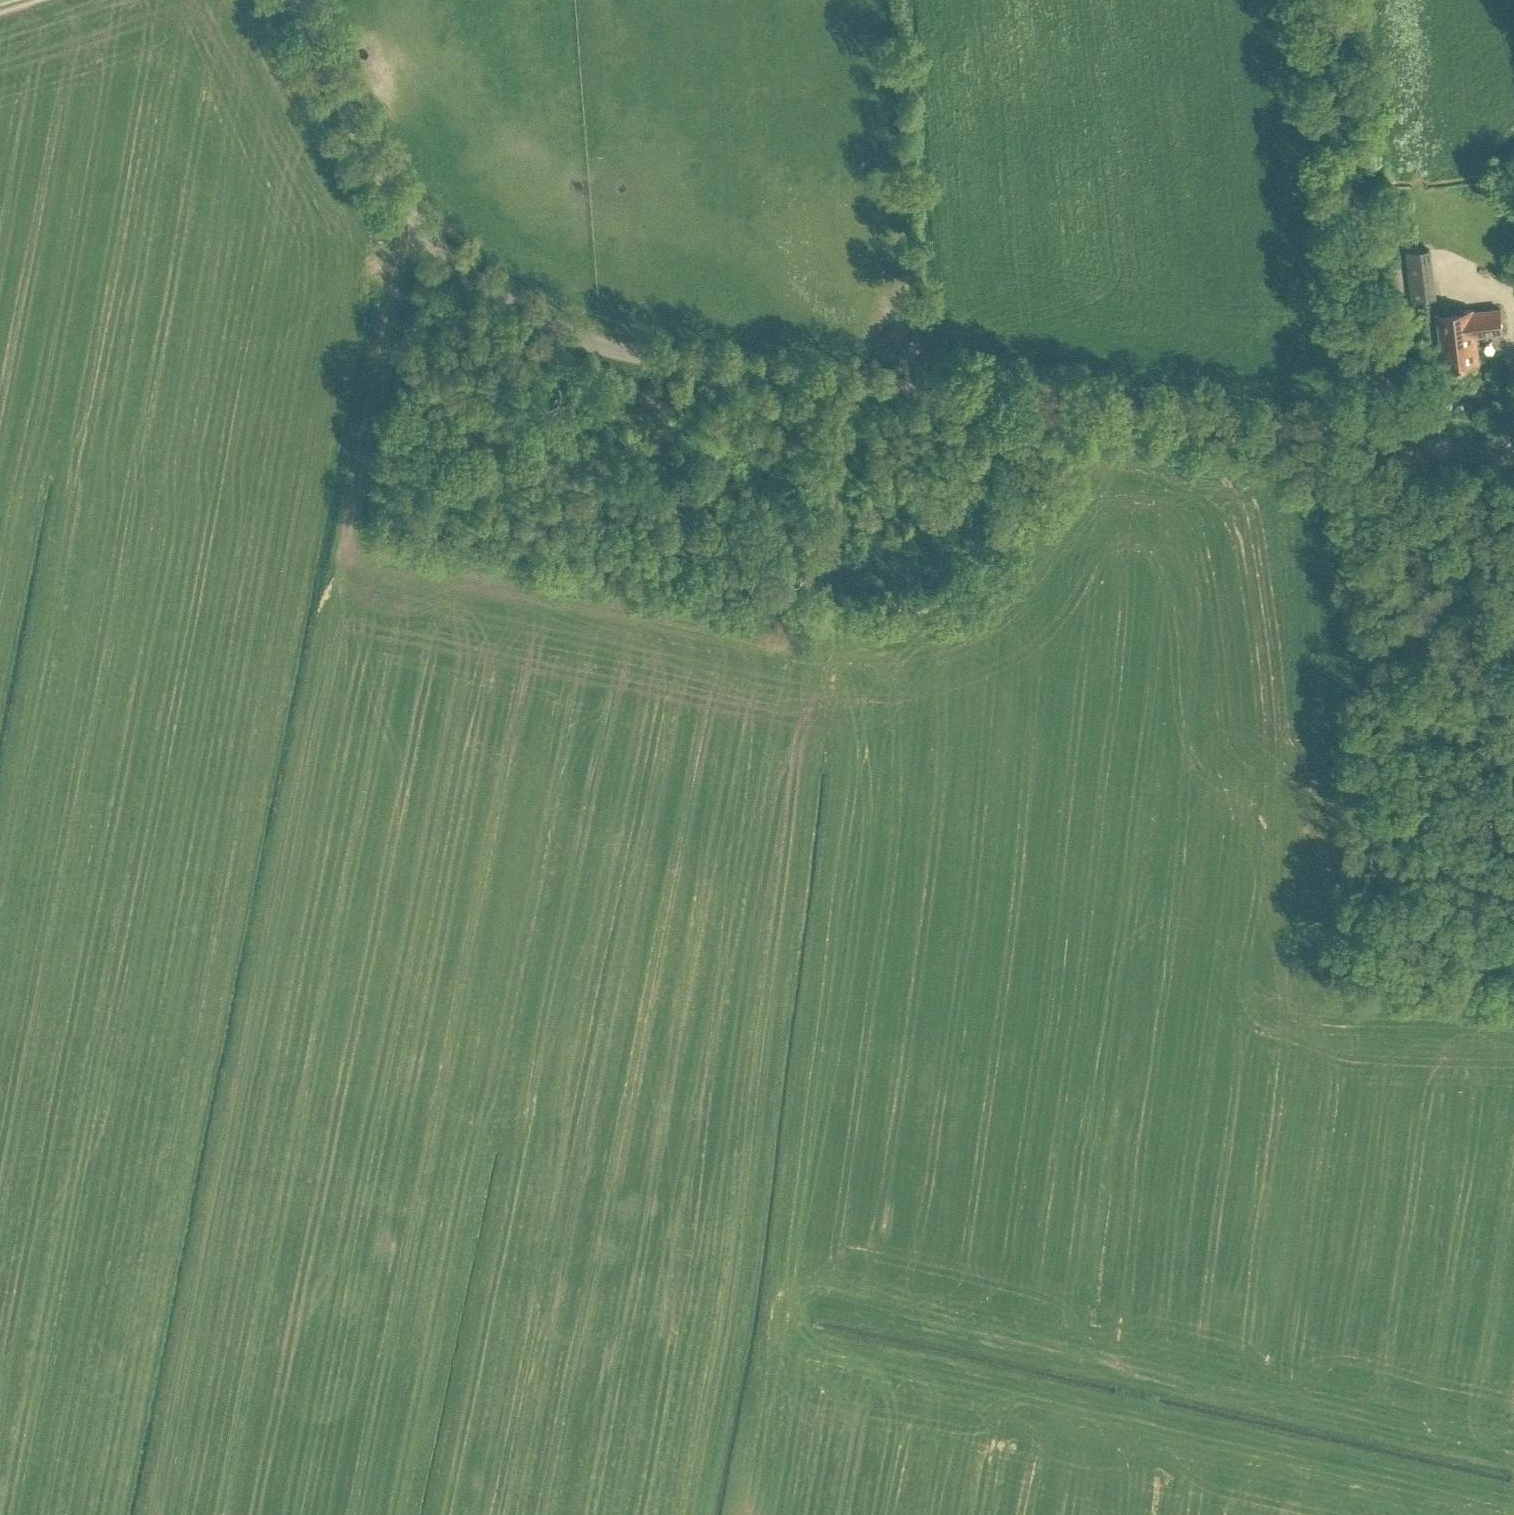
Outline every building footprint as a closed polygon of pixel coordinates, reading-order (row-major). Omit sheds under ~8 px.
[(1435,296),(1430,248),(1405,251),(1410,299),(1435,296)] [(1447,367),(1481,363),(1478,335),(1504,332),(1501,306),(1474,309),(1474,306),(1436,311),(1441,354),(1446,353),(1447,367)]
